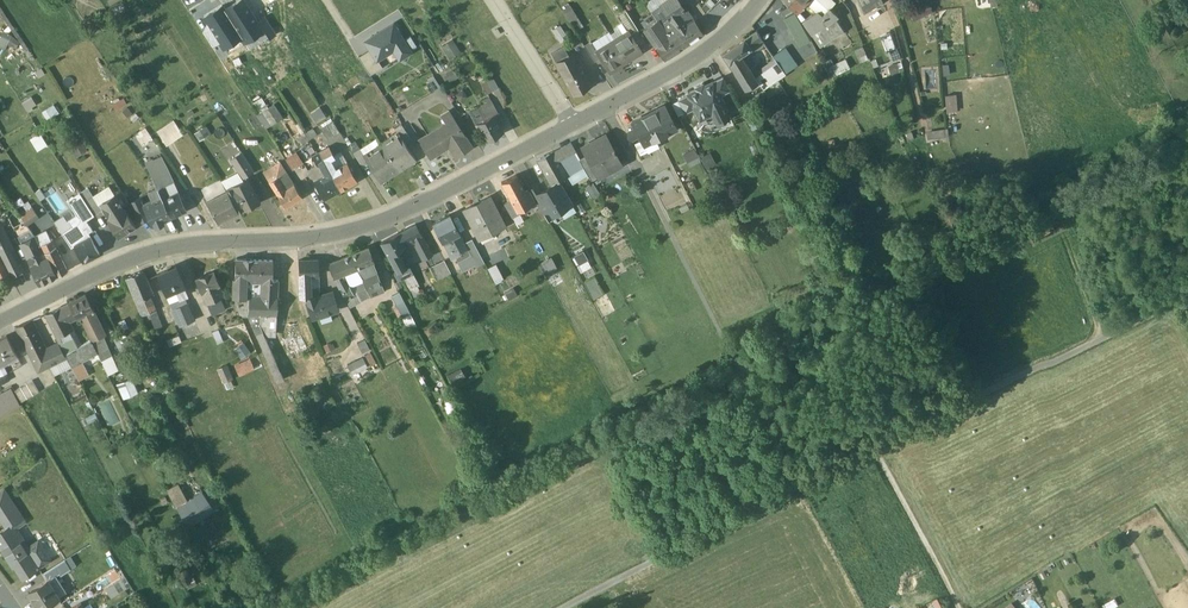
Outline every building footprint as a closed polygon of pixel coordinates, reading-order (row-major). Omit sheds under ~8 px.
[(781,2),(786,6),(796,17),(802,11),(790,0),(779,0),(781,2)] [(802,11),(805,8),(812,0),(790,0),(802,11)] [(822,0),(812,0),(805,8),(815,19),(824,14),(832,24),(834,22),(827,14),(832,9),(822,0)] [(856,4),(863,19),(882,9),(878,0),(864,0),(856,4)] [(675,2),(653,17),(658,27),(645,35),(666,66),(704,41),(687,14),(684,16),(675,2)] [(243,4),(225,16),(241,42),(245,47),(263,35),(258,27),(243,4)] [(927,7),(910,15),(915,26),(932,18),(927,7)] [(241,42),(225,16),(222,11),(204,22),(211,33),(220,46),(224,53),(241,42)] [(815,19),(801,27),(809,41),(833,25),(832,24),(824,14),(815,19)] [(639,35),(627,17),(619,22),(630,40),(631,40),(639,35)] [(799,52),(810,46),(794,19),(783,25),(799,52)] [(266,22),(258,27),(263,35),(269,45),(277,40),(266,22)] [(583,32),(577,24),(572,27),(577,36),(583,32)] [(833,25),(809,41),(818,54),(841,38),(833,25)] [(371,55),(379,68),(395,57),(401,67),(412,60),(394,30),(366,47),(371,55)] [(220,46),(211,33),(203,38),(211,52),(220,46)] [(754,36),(744,44),(752,53),(761,46),(754,36)] [(12,42),(1,37),(0,40),(0,54),(4,56),(12,42)] [(609,37),(591,48),(591,49),(596,57),(614,46),(609,37)] [(890,41),(887,39),(879,43),(885,59),(895,55),(890,41)] [(630,40),(616,49),(614,46),(596,57),(601,65),(610,79),(611,78),(609,76),(626,65),(627,68),(642,58),(631,40),(630,40)] [(572,52),(565,42),(560,45),(567,55),(572,52)] [(744,44),(724,60),(731,69),(731,68),(745,93),(756,86),(755,83),(741,60),(752,53),(744,44)] [(596,57),(591,49),(585,53),(595,68),(601,65),(596,57)] [(569,61),(565,53),(552,60),(556,68),(569,61)] [(776,68),(783,79),(796,71),(784,54),(771,62),(776,68)] [(359,63),(370,81),(383,74),(379,68),(371,55),(359,63)] [(463,61),(460,55),(451,61),(454,67),(463,61)] [(569,61),(556,68),(564,82),(577,75),(569,61)] [(848,74),(843,64),(832,71),(837,81),(848,74)] [(776,68),(755,83),(756,86),(762,95),(783,79),(776,68)] [(577,75),(564,82),(574,102),(592,92),(582,73),(577,75)] [(493,84),(482,90),(488,100),(499,94),(493,84)] [(724,84),(714,89),(720,102),(731,97),(724,84)] [(714,89),(679,106),(686,119),(696,114),(701,124),(712,119),(716,126),(729,119),(720,102),(714,89)] [(957,120),(957,103),(948,103),(948,120),(957,120)] [(492,107),(478,114),(484,126),(498,119),(492,107)] [(273,112),(262,119),(271,132),(282,125),(273,112)] [(666,113),(651,120),(652,122),(635,131),(636,134),(640,140),(645,151),(656,146),(678,136),(674,129),(675,129),(674,126),(673,127),(666,113)] [(478,114),(470,119),(476,130),(484,126),(478,114)] [(447,130),(420,147),(431,164),(449,152),(456,163),(472,153),(449,117),(442,122),(447,130)] [(476,130),(476,131),(486,148),(504,138),(500,131),(504,129),(498,119),(484,126),(476,130)] [(729,119),(716,126),(718,130),(731,124),(729,119)] [(329,148),(341,140),(333,128),(321,136),(329,148)] [(174,129),(158,139),(166,152),(181,142),(174,129)] [(411,144),(402,131),(396,135),(398,140),(399,139),(405,148),(411,144)] [(210,142),(206,134),(196,141),(200,148),(210,142)] [(636,134),(629,137),(629,141),(633,144),(640,140),(636,134)] [(927,146),(947,143),(947,135),(926,138),(927,146)] [(314,136),(306,141),(310,147),(317,142),(314,136)] [(40,138),(30,145),(38,157),(48,150),(40,138)] [(400,179),(417,167),(405,148),(399,139),(398,140),(382,151),(400,179)] [(306,141),(297,147),(301,153),(310,147),(306,141)] [(607,142),(584,154),(587,161),(599,184),(622,171),(616,159),(616,158),(614,155),(607,142)] [(656,146),(645,151),(649,159),(660,153),(656,146)] [(356,149),(349,153),(354,160),(360,156),(356,149)] [(572,150),(539,167),(552,192),(559,187),(584,172),(580,165),(581,165),(572,150)] [(400,179),(382,151),(365,162),(364,163),(366,166),(370,171),(382,191),(400,179)] [(330,155),(321,160),(326,169),(331,166),(335,164),(335,163),(330,155)] [(365,162),(361,156),(354,161),(363,175),(370,171),(366,166),(364,163),(365,162)] [(691,172),(702,168),(697,156),(686,160),(691,172)] [(342,159),(335,163),(335,164),(331,166),(336,176),(348,170),(342,159)] [(254,178),(243,160),(231,168),(242,185),(254,178)] [(293,178),(304,171),(297,160),(286,167),(293,178)] [(321,160),(313,164),(315,168),(318,173),(321,172),(326,169),(321,160)] [(599,184),(587,161),(581,165),(580,165),(584,172),(589,180),(593,187),(599,184)] [(336,176),(331,166),(326,169),(331,179),(336,176)] [(153,171),(147,174),(152,184),(167,177),(162,167),(153,171)] [(318,173),(315,168),(313,169),(315,174),(309,178),(314,188),(326,182),(321,172),(318,173)] [(331,179),(326,169),(321,172),(326,182),(331,179)] [(279,170),(262,181),(268,190),(285,180),(279,170)] [(336,176),(331,179),(342,198),(358,189),(348,170),(336,176)] [(178,200),(167,177),(152,184),(157,195),(163,193),(168,204),(178,200)] [(342,198),(331,179),(326,182),(314,188),(325,207),(342,198)] [(285,180),(268,190),(285,216),(301,206),(285,180)] [(517,181),(502,189),(511,206),(512,206),(518,203),(526,198),(517,181)] [(248,187),(228,197),(228,198),(239,219),(259,209),(248,187)] [(541,198),(540,199),(550,215),(554,221),(572,210),(559,187),(552,192),(541,198)] [(601,200),(594,189),(586,193),(592,205),(593,204),(601,200)] [(541,198),(537,192),(530,196),(544,219),(550,215),(540,199),(541,198)] [(163,193),(157,195),(162,205),(163,207),(168,204),(163,193)] [(103,218),(88,195),(80,200),(95,223),(103,218)] [(529,196),(526,198),(518,203),(524,214),(535,208),(529,196)] [(228,198),(207,208),(218,229),(239,219),(228,198)] [(95,223),(80,200),(68,208),(82,231),(87,228),(95,223)] [(187,218),(178,200),(168,204),(163,207),(171,225),(187,218)] [(124,217),(115,202),(101,211),(111,226),(124,217)] [(505,232),(489,203),(465,215),(481,245),(505,232)] [(518,203),(512,206),(518,217),(524,214),(518,203)] [(144,213),(149,225),(153,233),(155,232),(156,234),(163,230),(163,229),(171,225),(163,207),(162,205),(144,213)] [(149,225),(144,213),(141,206),(130,211),(141,229),(149,225)] [(511,206),(504,210),(512,223),(520,219),(518,217),(512,206),(511,206)] [(28,210),(15,218),(26,234),(38,225),(28,210)] [(111,226),(107,228),(118,245),(136,234),(125,217),(124,217),(111,226)] [(465,249),(450,220),(433,229),(443,248),(444,248),(452,263),(468,255),(465,249)] [(72,234),(62,241),(72,256),(75,254),(74,253),(79,250),(91,244),(89,240),(93,238),(87,228),(82,231),(77,222),(68,229),(72,234)] [(13,256),(1,231),(0,231),(0,262),(13,256)] [(416,231),(406,236),(411,245),(412,245),(422,240),(416,231)] [(57,234),(46,240),(50,248),(52,248),(62,242),(57,234)] [(406,236),(399,241),(405,254),(414,249),(412,245),(411,245),(406,236)] [(50,248),(46,240),(35,245),(39,253),(42,252),(45,259),(55,254),(52,248),(50,248)] [(433,261),(422,240),(412,245),(414,249),(424,266),(433,261)] [(399,241),(381,250),(398,281),(407,276),(398,258),(405,254),(399,241)] [(79,250),(74,253),(75,254),(83,270),(100,261),(91,244),(79,250)] [(45,259),(42,252),(39,253),(35,245),(21,252),(31,272),(40,290),(57,282),(45,259)] [(472,245),(465,249),(468,255),(471,261),(476,259),(479,258),(472,245)] [(55,254),(45,259),(57,282),(66,277),(55,254)] [(369,255),(351,262),(357,277),(368,273),(375,270),(369,255)] [(0,262),(0,265),(8,280),(10,283),(23,277),(13,256),(0,262)] [(587,282),(596,277),(584,258),(575,263),(587,282)] [(476,259),(471,261),(475,269),(479,266),(476,259)] [(471,261),(458,268),(463,277),(476,270),(475,269),(471,261)] [(351,262),(329,271),(335,286),(344,283),(357,278),(357,277),(351,262)] [(8,280),(0,265),(0,284),(8,280)] [(272,268),(236,266),(235,286),(234,286),(233,304),(236,304),(241,321),(248,321),(279,390),(284,387),(263,340),(267,339),(267,338),(267,332),(273,332),(276,332),(278,288),(271,288),(272,268)] [(452,280),(445,267),(430,275),(436,286),(442,282),(443,284),(452,280)] [(560,276),(556,267),(547,271),(550,280),(560,276)] [(319,268),(300,268),(301,304),(307,304),(320,304),(319,268)] [(369,298),(374,306),(387,300),(375,270),(368,273),(369,275),(371,274),(374,283),(377,282),(381,292),(369,298)] [(504,285),(497,271),(488,275),(496,290),(504,285)] [(357,277),(357,278),(363,287),(364,287),(374,283),(371,274),(369,275),(368,273),(357,277)] [(413,273),(401,280),(415,305),(424,300),(419,293),(422,291),(413,273)] [(176,274),(158,282),(166,302),(176,298),(185,294),(176,274)] [(143,278),(127,285),(137,308),(152,302),(143,278)] [(214,279),(196,287),(198,292),(201,300),(202,301),(219,294),(220,294),(214,279)] [(374,283),(364,287),(365,290),(367,297),(368,299),(369,298),(381,292),(377,282),(374,283)] [(344,283),(335,286),(345,305),(354,301),(351,295),(344,283)] [(353,317),(374,306),(369,298),(368,299),(367,297),(365,290),(351,295),(354,301),(345,305),(353,317)] [(185,294),(176,298),(180,307),(183,306),(189,303),(185,294)] [(219,294),(202,301),(207,312),(208,312),(221,307),(224,305),(219,294)] [(517,302),(513,295),(505,299),(509,307),(517,302)] [(176,298),(166,302),(173,318),(185,312),(183,306),(180,307),(176,298)] [(332,300),(320,304),(307,304),(313,325),(337,317),(332,300)] [(412,323),(400,301),(394,304),(406,326),(412,323)] [(85,302),(69,311),(76,325),(79,324),(92,317),(85,302)] [(152,302),(137,308),(143,323),(152,319),(158,334),(163,332),(152,302)] [(221,307),(208,312),(212,323),(226,318),(221,307)] [(69,311),(46,322),(58,345),(69,339),(73,337),(67,327),(76,325),(69,311)] [(185,312),(173,318),(180,335),(196,328),(188,311),(185,312)] [(92,317),(79,324),(91,349),(103,343),(105,342),(92,317)] [(40,348),(29,328),(16,334),(26,355),(40,348)] [(170,337),(164,340),(170,355),(182,351),(179,345),(175,346),(170,337)] [(69,339),(58,345),(62,351),(66,349),(73,346),(69,339)] [(224,350),(219,339),(213,341),(218,353),(224,350)] [(16,362),(6,343),(0,346),(0,370),(16,362)] [(103,343),(91,349),(109,384),(118,379),(103,343)] [(305,355),(299,345),(283,352),(288,363),(305,355)] [(40,348),(26,355),(31,364),(45,357),(40,348)] [(71,358),(66,349),(62,351),(67,361),(71,358)] [(67,361),(66,362),(67,365),(72,374),(83,369),(96,362),(89,349),(71,358),(67,361)] [(377,370),(366,349),(359,352),(370,373),(377,370)] [(45,357),(31,364),(38,379),(49,373),(55,371),(67,365),(66,362),(59,350),(45,357)] [(236,361),(243,369),(251,362),(245,354),(236,361)] [(369,376),(365,368),(351,375),(355,383),(369,376)] [(83,369),(72,374),(80,390),(91,384),(83,369)] [(251,369),(235,376),(239,385),(255,378),(251,369)] [(55,371),(49,373),(53,382),(59,380),(55,371)] [(233,389),(227,375),(219,378),(225,392),(233,389)] [(469,386),(463,376),(451,383),(457,393),(469,386)] [(135,388),(121,394),(126,407),(140,401),(135,388)] [(32,389),(15,400),(22,411),(30,406),(39,401),(32,389)] [(336,411),(325,396),(302,412),(312,427),(336,411)] [(177,495),(168,500),(177,516),(186,512),(177,495)] [(202,503),(178,520),(189,536),(213,519),(202,503)] [(0,508),(0,522),(7,533),(20,525),(4,504),(0,508)] [(0,541),(0,556),(20,588),(49,569),(38,552),(34,554),(28,558),(25,553),(12,533),(0,541)] [(57,575),(42,585),(46,590),(47,589),(47,590),(61,581),(57,575)] [(106,596),(111,607),(132,597),(127,586),(106,596)] [(65,600),(57,587),(48,592),(57,606),(65,600)] [(47,589),(46,590),(27,601),(31,607),(55,607),(57,606),(48,592),(47,590),(47,589)] [(188,594),(179,599),(184,607),(193,603),(188,594)]
